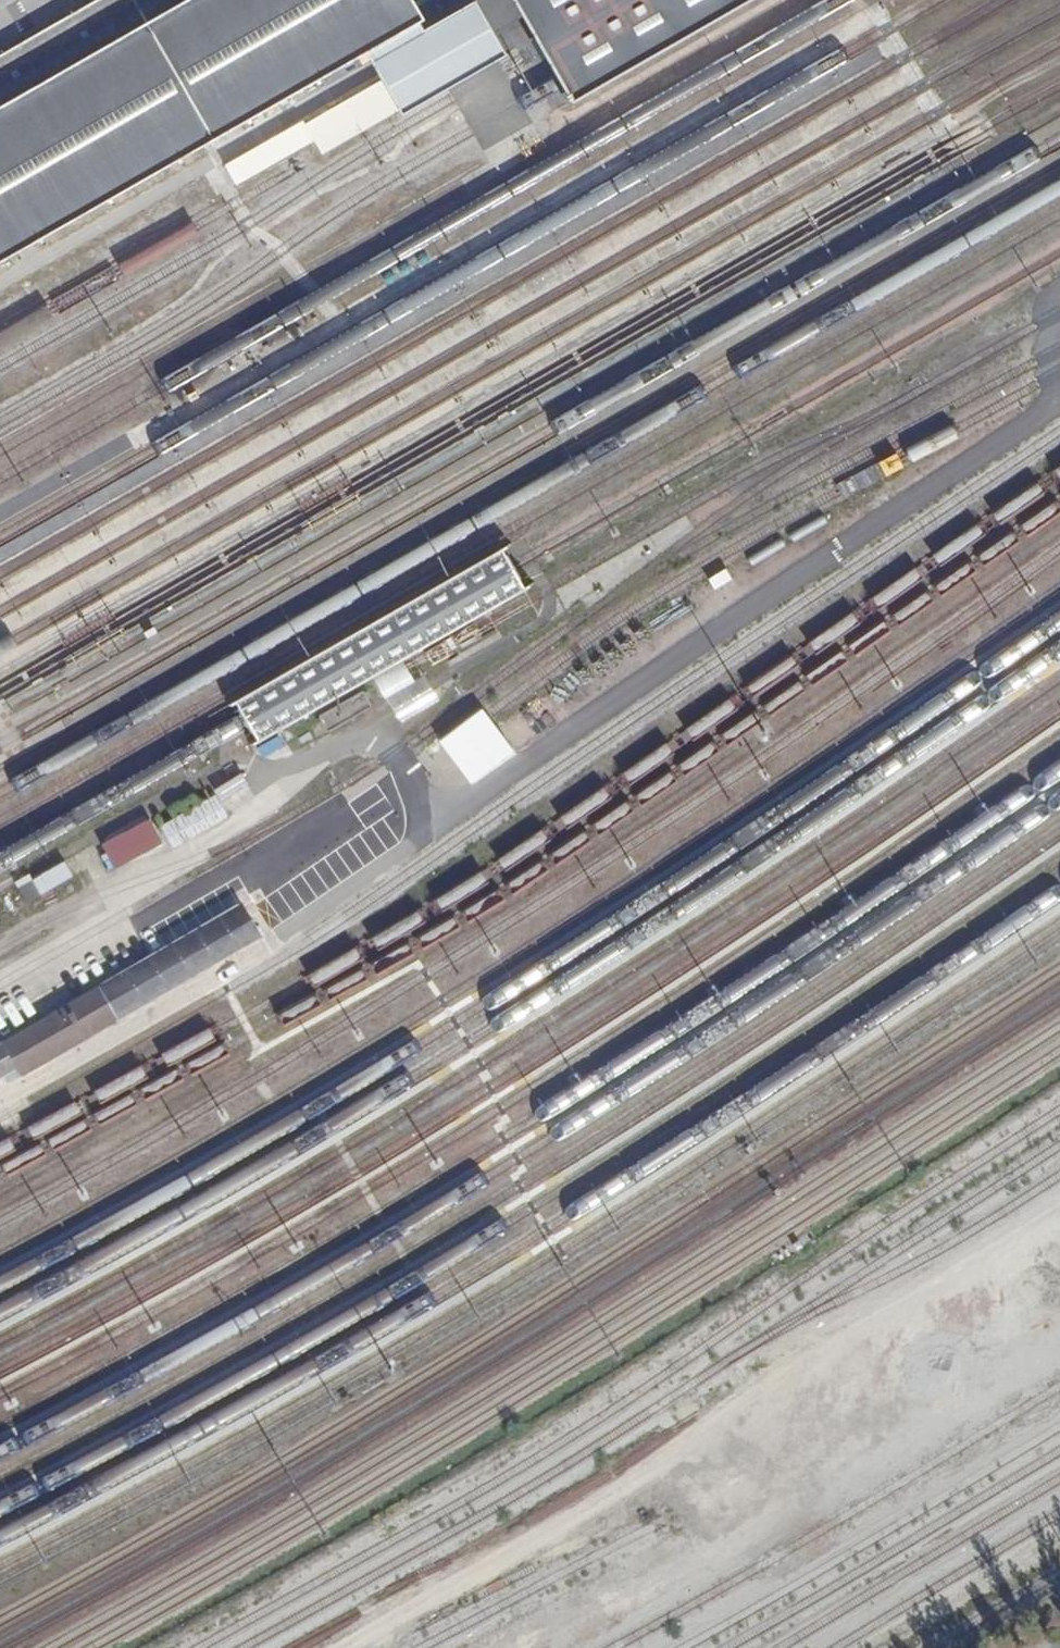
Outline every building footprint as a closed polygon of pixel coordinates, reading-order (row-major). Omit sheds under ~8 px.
[(0,103),(0,261),(367,51),(423,19),(428,16),(419,0),(180,0),(0,103)] [(180,0),(100,0),(0,57),(0,103),(180,0)] [(367,51),(404,114),(510,53),(479,0),(428,29),(423,19),(367,51)] [(544,48),(561,78),(575,101),(752,0),(517,0),(544,48)] [(497,550),(229,706),(239,722),(252,745),(520,590),(508,569),(497,550)] [(237,805),(225,784),(176,811),(188,833),(237,805)] [(150,818),(101,843),(114,868),(163,843),(150,818)] [(66,863),(34,878),(41,892),(73,877),(66,863)] [(2,1038),(19,1065),(24,1075),(266,934),(244,897),(2,1038)] [(19,1065),(2,1038),(0,1039),(0,1076),(19,1065)]
